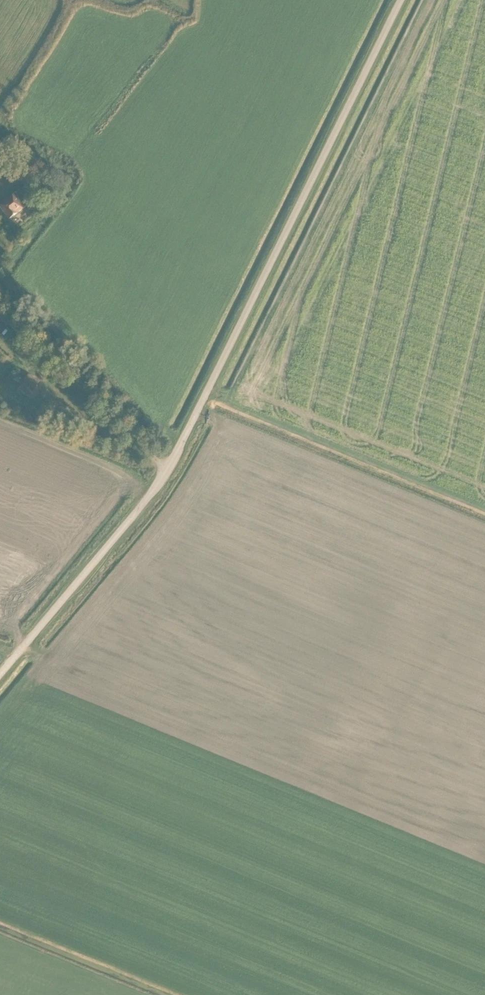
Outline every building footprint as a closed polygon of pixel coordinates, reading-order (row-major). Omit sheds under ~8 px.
[(29,204),(19,191),(12,196),(0,205),(0,208),(9,220),(22,209),(29,204)] [(27,379),(22,388),(31,393),(36,384),(27,379)]
